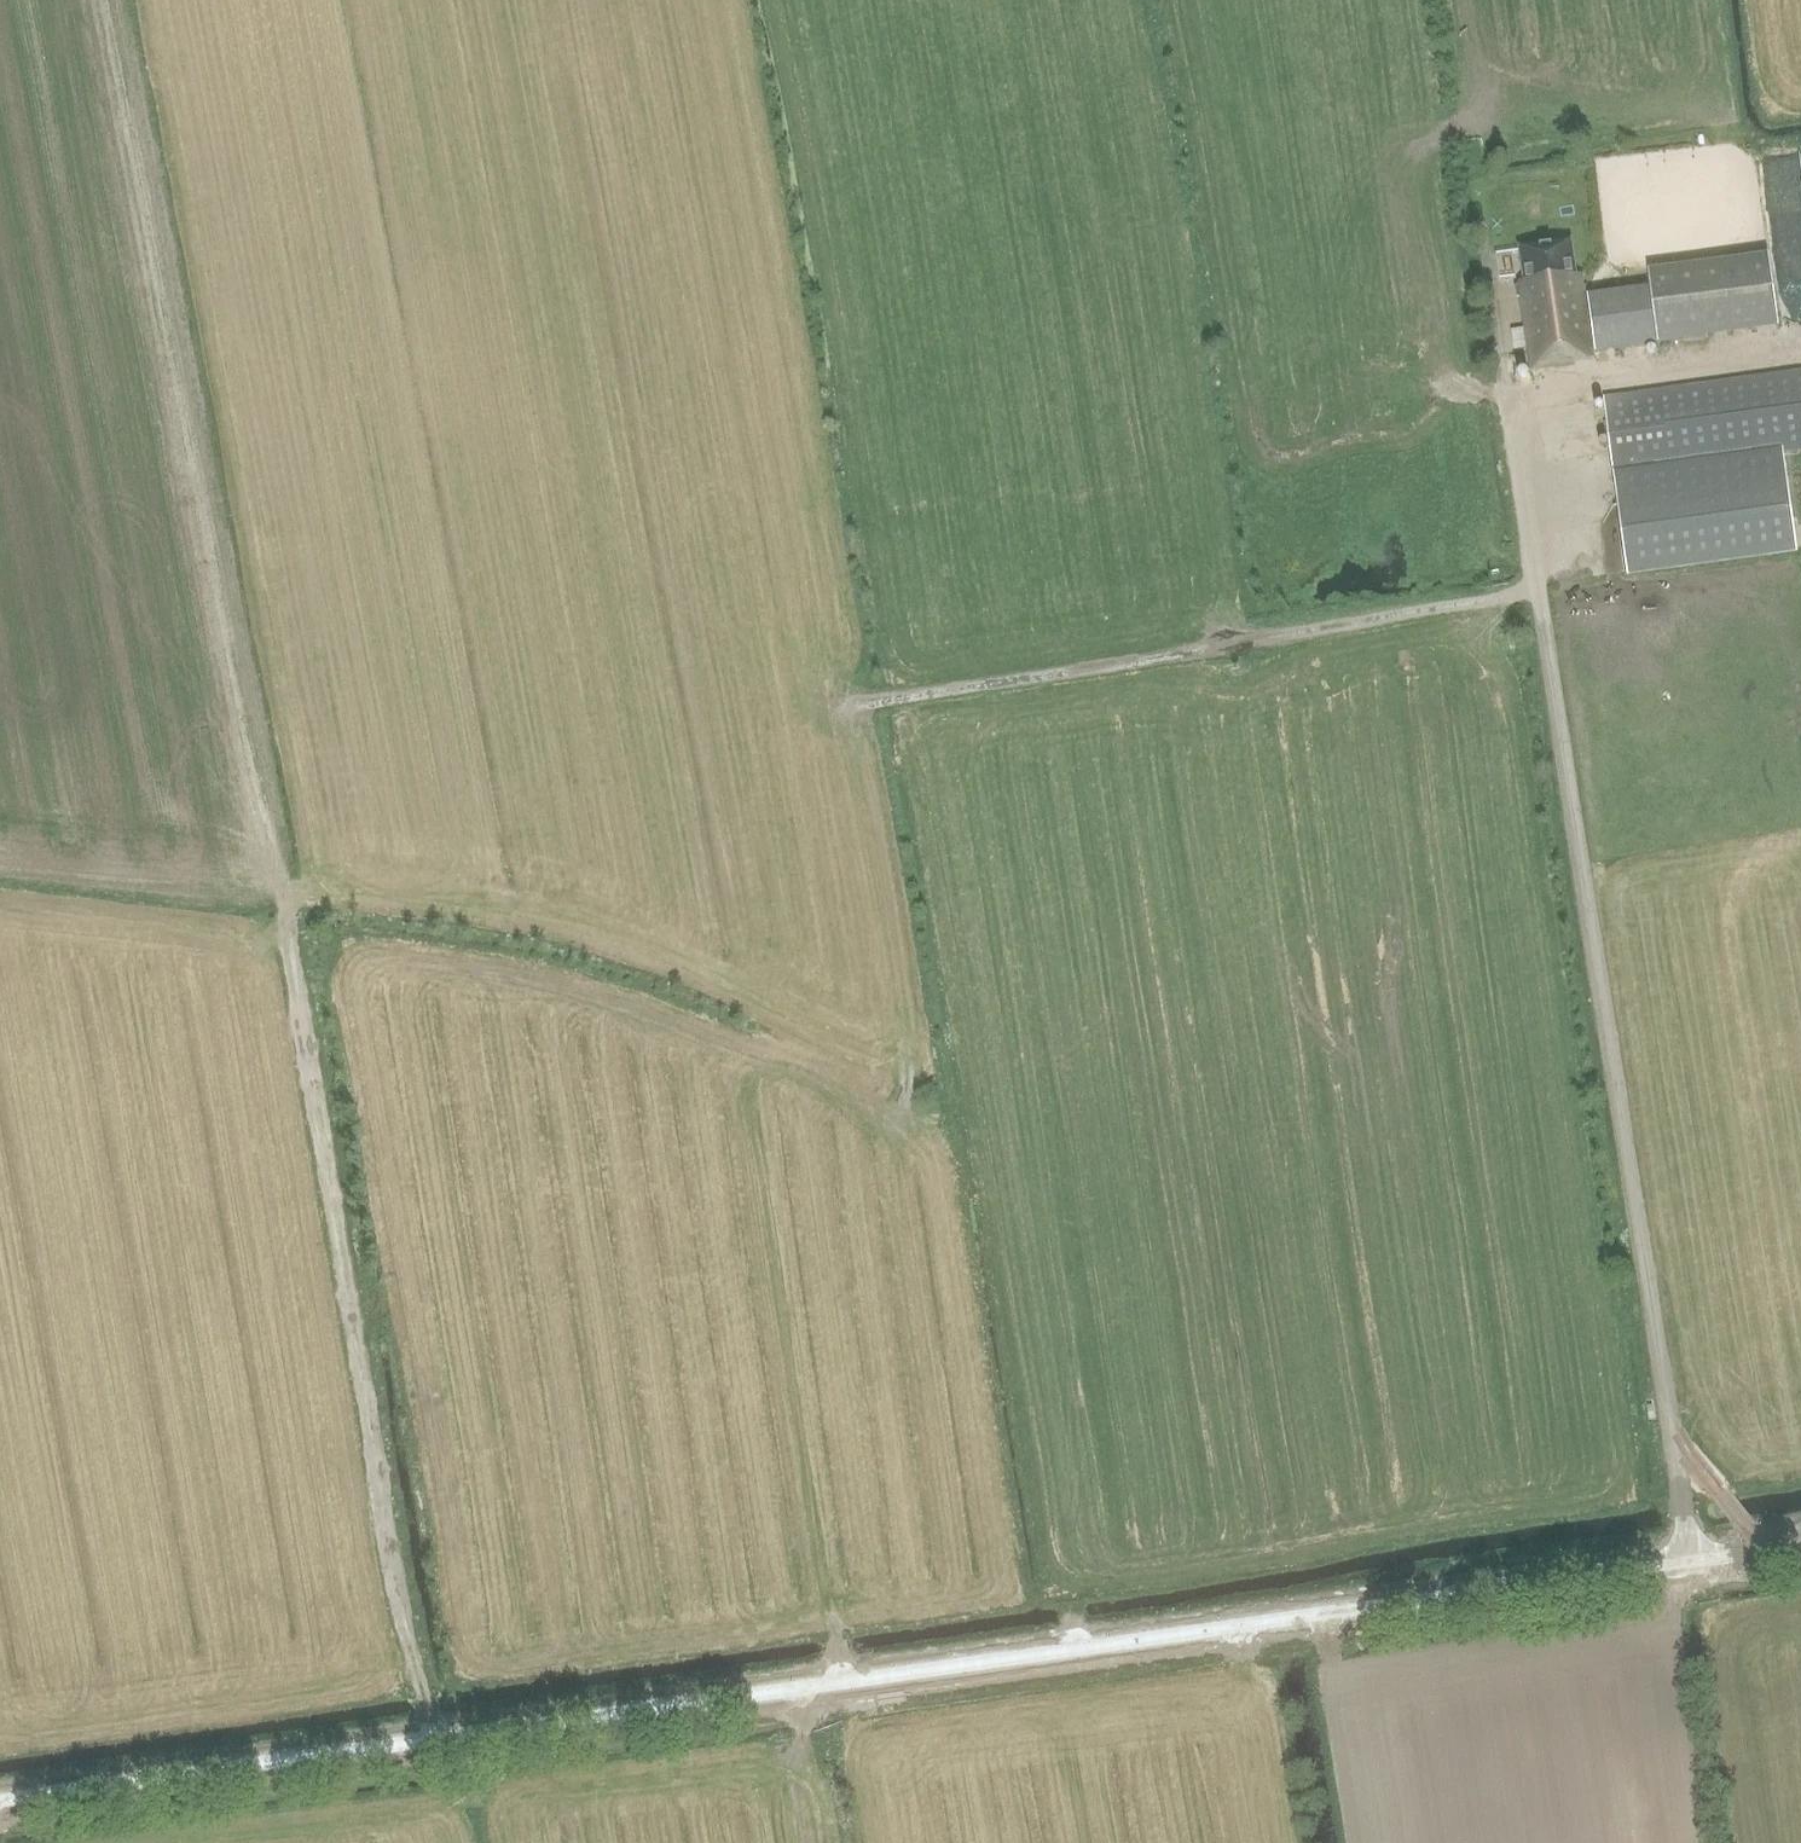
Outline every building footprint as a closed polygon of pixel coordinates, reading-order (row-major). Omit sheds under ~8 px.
[(1800,201),(1800,165),(1784,166),(1785,201),(1800,201)] [(1575,360),(1594,357),(1584,275),(1576,276),(1571,241),(1523,247),(1527,281),(1521,282),(1533,369),(1575,364),(1575,360)] [(1658,287),(1595,295),(1602,351),(1779,327),(1770,255),(1656,270),(1658,287)] [(1800,451),(1800,373),(1605,399),(1629,571),(1796,549),(1783,453),(1800,451)]
